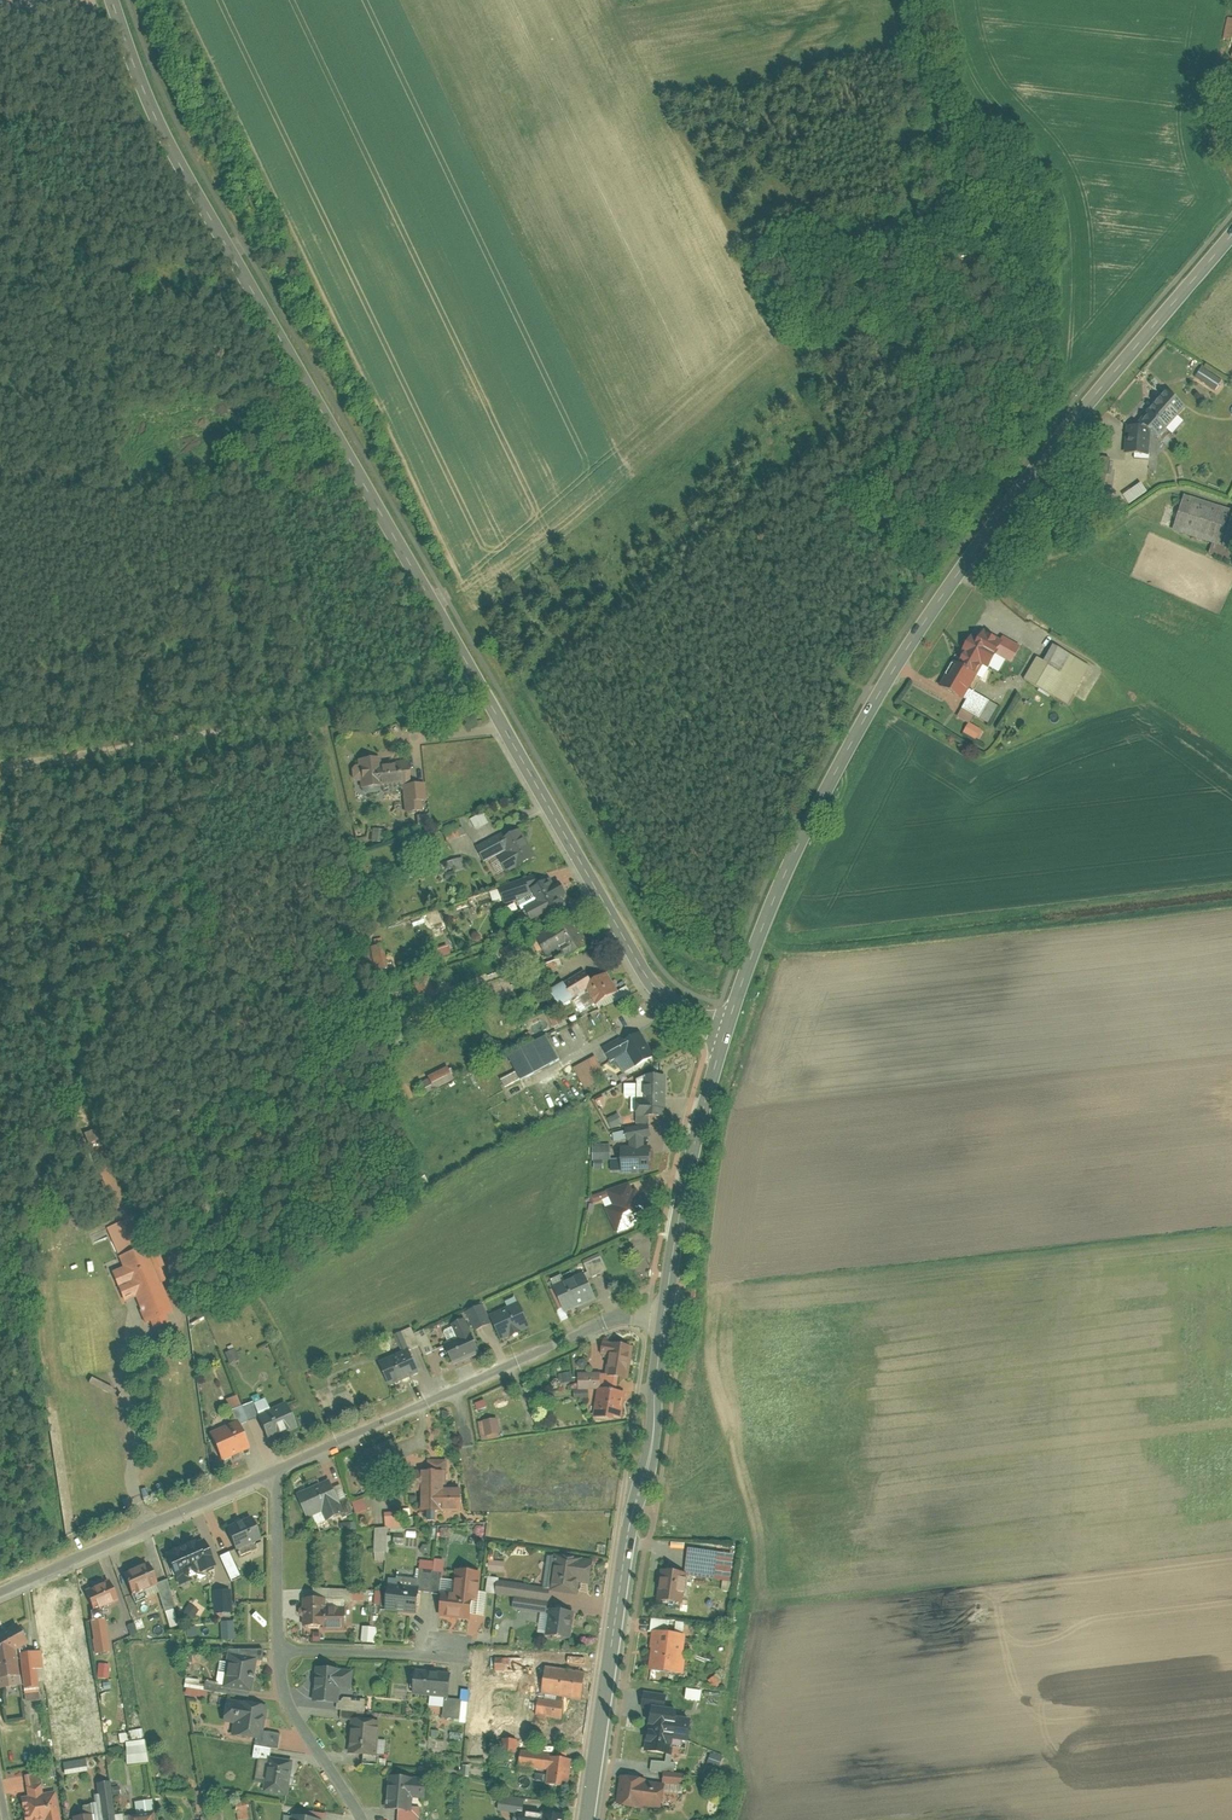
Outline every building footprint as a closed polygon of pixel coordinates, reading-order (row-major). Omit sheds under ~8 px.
[(1229,18),(1222,40),(1231,43),(1231,19),(1229,18)] [(1223,384),(1201,371),(1195,380),(1217,393),(1223,384)] [(1138,429),(1121,430),(1122,461),(1149,461),(1148,439),(1159,446),(1166,437),(1172,442),(1183,427),(1176,422),(1183,413),(1162,397),(1138,429)] [(1088,456),(1080,504),(1099,507),(1107,459),(1088,456)] [(1120,496),(1126,505),(1145,493),(1138,483),(1120,496)] [(1183,502),(1172,536),(1229,555),(1231,546),(1231,518),(1183,502)] [(977,648),(968,643),(942,694),(966,707),(957,725),(968,730),(971,724),(985,732),(994,713),(967,699),(975,684),(984,689),(990,679),(999,683),(1005,670),(1011,673),(1021,653),(1000,643),(998,648),(981,640),(977,648)] [(1023,689),(1025,690),(1068,713),(1089,674),(1050,653),(1042,669),(1035,665),(1023,689)] [(979,738),(966,731),(962,740),(975,746),(979,738)] [(381,758),(358,760),(359,766),(355,766),(352,770),(353,778),(356,782),(360,782),(361,790),(366,794),(377,793),(381,789),(381,786),(403,784),(405,814),(424,812),(423,802),(427,802),(425,783),(410,785),(408,761),(395,763),(395,766),(382,767),(381,758)] [(484,813),(472,820),(478,829),(490,822),(484,813)] [(459,825),(443,830),(446,841),(463,835),(459,825)] [(520,825),(479,847),(487,861),(508,849),(510,854),(499,859),(507,874),(538,857),(520,825)] [(385,831),(373,829),(371,842),(383,844),(385,831)] [(466,856),(441,861),(445,880),(457,878),(456,871),(468,869),(466,856)] [(549,873),(501,888),(507,905),(520,900),(529,923),(553,914),(550,906),(563,901),(549,873)] [(575,921),(539,939),(547,956),(563,948),(567,956),(588,946),(575,921)] [(384,944),(372,944),(374,969),(386,968),(384,944)] [(428,952),(432,961),(450,954),(446,945),(428,952)] [(547,971),(560,966),(557,959),(544,964),(547,971)] [(587,972),(565,984),(572,998),(588,989),(595,1003),(618,991),(609,973),(592,982),(587,972)] [(429,977),(415,982),(420,998),(434,994),(429,977)] [(572,998),(565,984),(551,992),(560,1008),(574,1000),(572,998)] [(618,991),(595,1003),(599,1010),(632,995),(628,985),(618,991)] [(588,989),(572,998),(574,1000),(582,1014),(595,1003),(588,989)] [(623,1038),(602,1048),(608,1060),(616,1056),(625,1074),(653,1059),(640,1033),(624,1041),(623,1038)] [(546,1042),(507,1062),(514,1077),(501,1083),(504,1091),(557,1064),(546,1042)] [(594,1057),(574,1067),(589,1095),(616,1081),(610,1072),(604,1075),(594,1057)] [(446,1071),(425,1080),(427,1083),(420,1086),(422,1092),(450,1080),(446,1071)] [(643,1091),(623,1091),(623,1103),(642,1102),(642,1111),(635,1111),(635,1123),(663,1123),(663,1083),(643,1083),(643,1091)] [(615,1119),(606,1123),(610,1134),(620,1129),(615,1119)] [(628,1153),(620,1153),(620,1178),(647,1177),(646,1153),(642,1153),(642,1145),(647,1144),(645,1132),(625,1134),(626,1146),(627,1145),(628,1153)] [(609,1150),(595,1149),(595,1165),(609,1165),(609,1150)] [(631,1185),(600,1199),(617,1238),(648,1225),(631,1185)] [(121,1206),(117,1207),(122,1219),(123,1221),(108,1228),(112,1238),(120,1256),(125,1267),(112,1272),(125,1302),(136,1298),(146,1323),(151,1321),(154,1328),(172,1320),(169,1314),(174,1312),(125,1196),(118,1198),(121,1206)] [(598,1260),(581,1268),(588,1284),(605,1276),(598,1260)] [(560,1282),(550,1287),(565,1321),(595,1308),(582,1280),(563,1288),(560,1282)] [(487,1306),(470,1313),(478,1334),(495,1327),(492,1319),(487,1306)] [(521,1307),(492,1319),(495,1327),(502,1345),(532,1333),(521,1307)] [(456,1348),(441,1354),(449,1371),(477,1359),(462,1324),(449,1329),(456,1348)] [(633,1346),(613,1344),(610,1375),(630,1377),(633,1346)] [(233,1351),(225,1355),(229,1365),(238,1362),(233,1351)] [(403,1357),(380,1368),(390,1389),(413,1378),(403,1357)] [(560,1381),(570,1379),(569,1372),(558,1374),(560,1381)] [(600,1373),(579,1373),(579,1389),(600,1389),(600,1373)] [(589,1389),(574,1390),(575,1400),(590,1399),(589,1389)] [(624,1394),(599,1392),(596,1415),(622,1418),(624,1394)] [(229,1416),(243,1410),(237,1396),(223,1403),(229,1416)] [(265,1401),(243,1410),(249,1423),(256,1420),(271,1414),(265,1401)] [(475,1410),(485,1407),(484,1401),(473,1404),(475,1410)] [(271,1414),(256,1420),(267,1444),(297,1431),(286,1407),(271,1414)] [(229,1416),(233,1425),(236,1423),(238,1428),(249,1423),(243,1410),(229,1416)] [(497,1419),(480,1422),(483,1439),(501,1436),(497,1419)] [(233,1425),(205,1437),(217,1465),(248,1451),(238,1428),(236,1423),(233,1425)] [(392,1438),(364,1450),(377,1480),(405,1468),(392,1438)] [(447,1463),(427,1464),(427,1476),(447,1476),(447,1463)] [(444,1495),(443,1478),(405,1478),(405,1496),(421,1496),(421,1520),(460,1519),(460,1495),(444,1495)] [(332,1480),(294,1498),(308,1526),(323,1519),(329,1532),(352,1521),(332,1480)] [(365,1498),(353,1502),(357,1514),(369,1510),(365,1498)] [(389,1527),(389,1528),(400,1527),(400,1511),(385,1511),(386,1527),(389,1527)] [(249,1516),(223,1529),(234,1552),(260,1539),(249,1516)] [(386,1527),(375,1527),(375,1555),(389,1555),(389,1528),(389,1527),(386,1527)] [(202,1537),(181,1546),(195,1579),(216,1571),(202,1537)] [(181,1546),(165,1553),(180,1585),(195,1579),(181,1546)] [(689,1549),(685,1575),(733,1582),(736,1557),(689,1549)] [(230,1552),(220,1557),(231,1581),(236,1579),(241,1576),(230,1552)] [(550,1595),(550,1599),(575,1602),(576,1592),(588,1593),(592,1568),(555,1563),(550,1595)] [(148,1565),(124,1575),(136,1602),(158,1592),(155,1582),(148,1565)] [(394,1595),(417,1597),(439,1599),(440,1585),(442,1567),(421,1565),(419,1584),(395,1582),(394,1595)] [(502,1568),(488,1567),(488,1578),(501,1578),(502,1568)] [(685,1575),(664,1571),(658,1606),(680,1610),(685,1575)] [(479,1579),(454,1577),(454,1586),(440,1585),(439,1599),(449,1600),(447,1613),(440,1612),(439,1625),(469,1628),(469,1622),(483,1624),(486,1601),(477,1600),(479,1579)] [(110,1578),(83,1589),(92,1610),(119,1598),(110,1578)] [(168,1578),(155,1582),(158,1592),(170,1627),(180,1624),(175,1606),(177,1605),(168,1578)] [(511,1616),(538,1620),(547,1621),(548,1616),(550,1599),(550,1595),(497,1588),(495,1601),(513,1603),(511,1616)] [(232,1590),(212,1591),(213,1615),(233,1614),(232,1590)] [(312,1602),(301,1602),(301,1640),(346,1640),(346,1594),(317,1594),(312,1594),(312,1602)] [(394,1595),(385,1594),(383,1616),(415,1618),(417,1597),(394,1595)] [(67,1603),(37,1614),(39,1654),(40,1672),(41,1690),(53,1689),(51,1642),(62,1638),(58,1626),(74,1621),(67,1603)] [(189,1603),(183,1612),(193,1619),(199,1610),(189,1603)] [(573,1619),(548,1616),(547,1621),(538,1620),(536,1640),(569,1645),(573,1619)] [(105,1619),(90,1622),(97,1657),(112,1654),(105,1619)] [(235,1620),(221,1620),(222,1638),(236,1637),(235,1620)] [(134,1623),(128,1625),(130,1635),(137,1633),(134,1623)] [(196,1626),(187,1627),(188,1636),(196,1635),(196,1626)] [(0,1634),(0,1691),(19,1689),(14,1655),(26,1649),(15,1627),(0,1634)] [(376,1632),(361,1631),(360,1646),(375,1647),(376,1632)] [(686,1636),(652,1631),(647,1672),(680,1677),(686,1636)] [(228,1650),(228,1653),(258,1657),(262,1658),(264,1649),(228,1650)] [(258,1657),(228,1653),(227,1661),(223,1688),(249,1692),(253,1693),(258,1657)] [(39,1654),(18,1656),(21,1691),(37,1690),(35,1673),(40,1672),(39,1654)] [(223,1688),(227,1661),(219,1660),(216,1683),(183,1678),(187,1695),(205,1698),(206,1690),(248,1696),(249,1692),(223,1688)] [(111,1665),(99,1663),(97,1678),(109,1679),(111,1665)] [(347,1669),(317,1667),(315,1702),(338,1703),(338,1700),(339,1690),(350,1691),(352,1669),(347,1669)] [(447,1674),(417,1671),(415,1692),(429,1694),(428,1704),(443,1705),(442,1716),(457,1717),(457,1723),(466,1724),(468,1698),(445,1696),(447,1674)] [(583,1678),(543,1674),(534,1723),(576,1727),(580,1707),(583,1678)] [(715,1674),(710,1678),(717,1687),(723,1683),(715,1674)] [(681,1700),(696,1702),(698,1691),(683,1688),(681,1700)] [(642,1707),(651,1708),(652,1705),(666,1707),(668,1693),(644,1690),(642,1707)] [(343,1701),(338,1700),(338,1703),(337,1710),(364,1712),(365,1699),(343,1697),(343,1701)] [(63,1698),(54,1698),(54,1710),(63,1710),(63,1698)] [(266,1704),(226,1699),(223,1720),(234,1722),(232,1737),(256,1740),(261,1741),(262,1730),(266,1704)] [(716,1705),(693,1702),(692,1711),(715,1713),(716,1705)] [(651,1708),(646,1749),(666,1752),(667,1745),(671,1745),(672,1740),(690,1743),(693,1718),(677,1716),(677,1708),(666,1707),(652,1705),(651,1708)] [(365,1719),(353,1718),(351,1753),(384,1756),(385,1740),(378,1740),(379,1720),(365,1719)] [(120,1745),(124,1745),(127,1765),(147,1762),(142,1729),(129,1731),(129,1733),(118,1735),(120,1745)] [(281,1733),(262,1730),(261,1741),(256,1740),(253,1757),(260,1758),(256,1781),(265,1783),(269,1756),(271,1757),(273,1747),(279,1748),(281,1733)] [(516,1741),(504,1740),(504,1752),(516,1753),(516,1741)] [(724,1757),(712,1752),(708,1763),(721,1767),(724,1757)] [(651,1760),(649,1778),(662,1780),(664,1770),(675,1772),(676,1763),(672,1763),(673,1755),(667,1754),(666,1762),(651,1760)] [(568,1761),(520,1755),(519,1772),(546,1775),(544,1794),(564,1796),(568,1761)] [(271,1757),(269,1756),(265,1783),(264,1792),(287,1795),(292,1760),(271,1757)] [(86,1760),(63,1763),(65,1775),(88,1771),(86,1760)] [(649,1778),(621,1774),(617,1802),(660,1808),(663,1791),(683,1794),(686,1773),(675,1772),(664,1770),(662,1780),(649,1778)] [(388,1776),(386,1809),(397,1810),(396,1819),(420,1819),(423,1778),(388,1776)] [(102,1819),(116,1819),(115,1815),(111,1782),(97,1784),(102,1819)] [(18,1800),(21,1819),(59,1819),(55,1793),(41,1795),(41,1789),(23,1791),(25,1799),(18,1800)] [(135,1802),(137,1816),(152,1814),(155,1814),(153,1800),(135,1802)] [(248,1802),(236,1805),(240,1819),(251,1816),(248,1802)] [(498,1817),(521,1819),(522,1804),(499,1802),(498,1817)] [(285,1814),(285,1819),(328,1819),(329,1812),(309,1809),(308,1817),(285,1814)] [(566,1814),(535,1812),(534,1819),(566,1819),(566,1814)]
